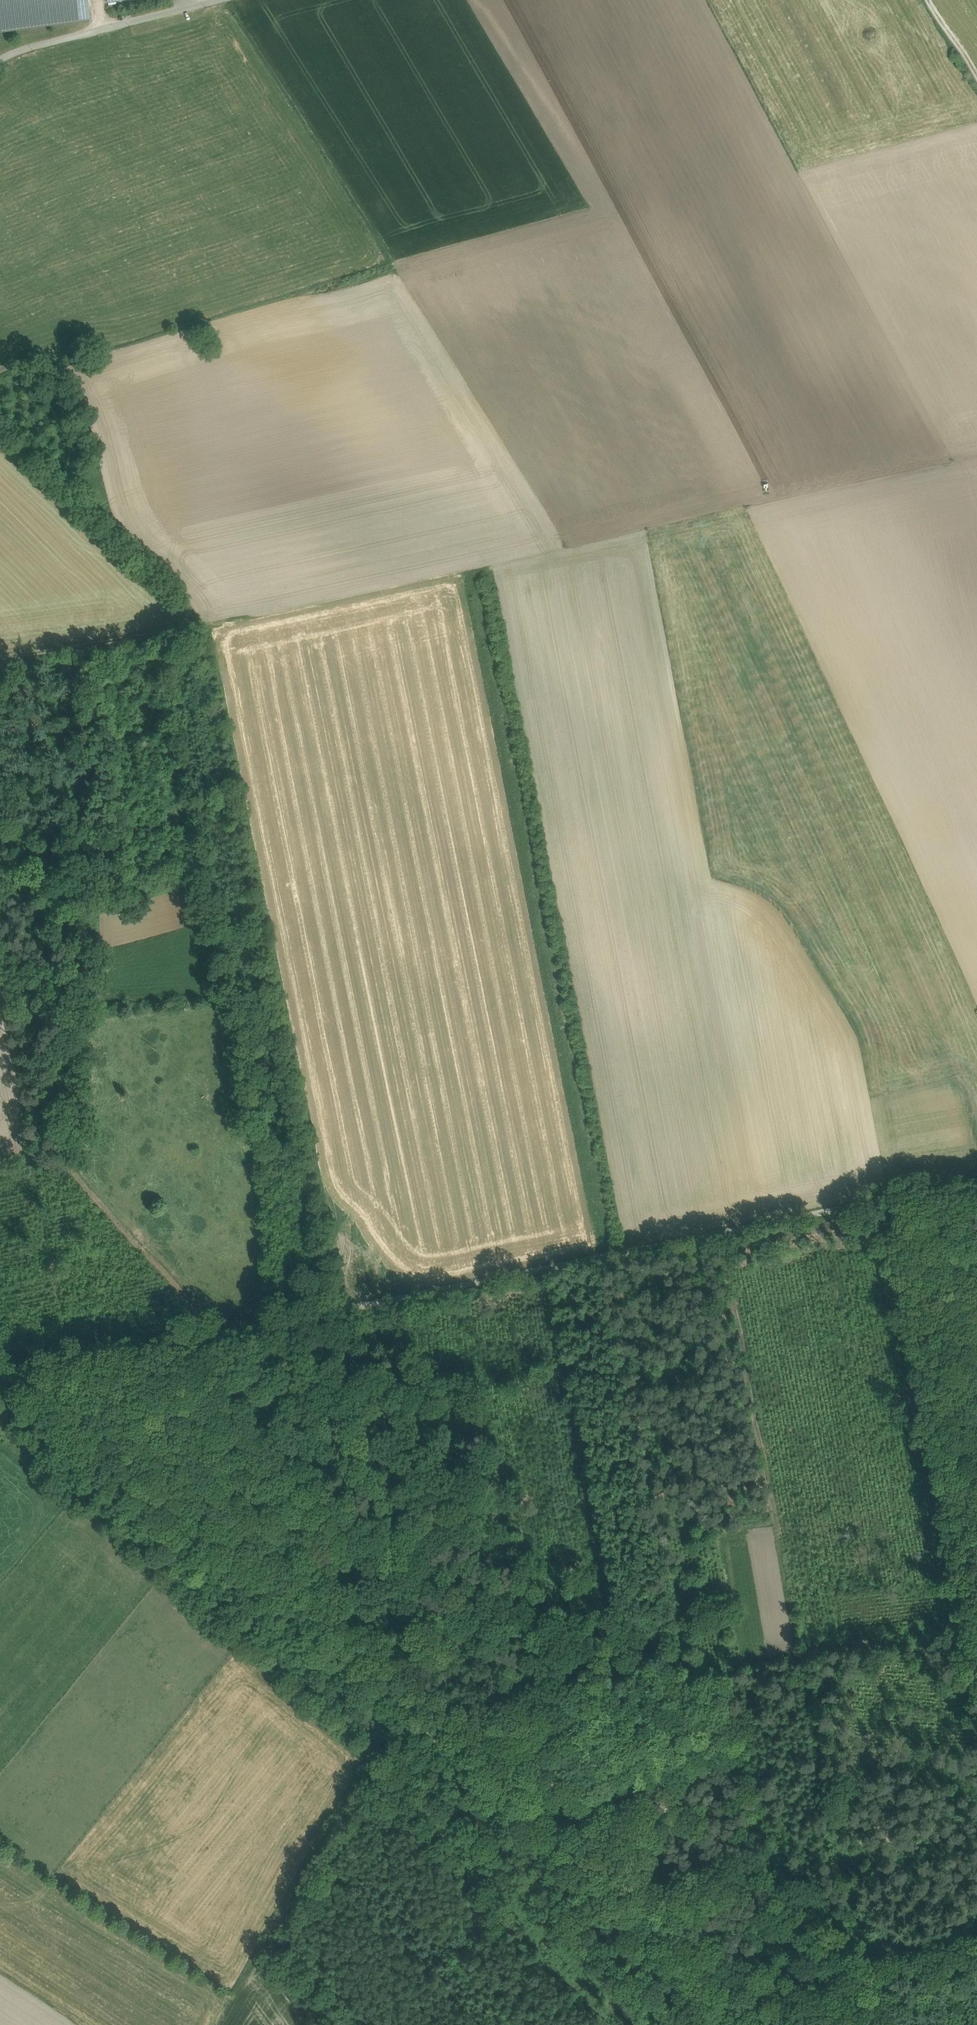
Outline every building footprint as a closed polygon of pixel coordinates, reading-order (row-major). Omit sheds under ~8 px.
[(71,9),(88,6),(87,0),(70,0),(71,9)]
